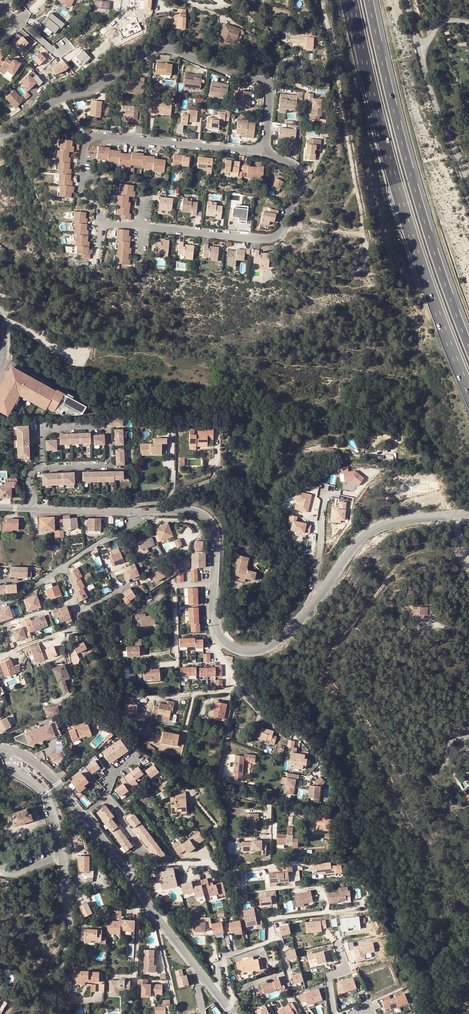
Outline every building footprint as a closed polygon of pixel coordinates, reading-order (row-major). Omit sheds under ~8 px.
[(108,14),(109,9),(110,2),(104,2),(104,0),(102,0),(95,0),(94,3),(92,3),(92,6),(94,6),(94,8),(95,8),(94,13),(106,14),(108,14)] [(177,13),(176,20),(175,28),(184,29),(186,10),(178,9),(177,13)] [(48,37),(52,33),(53,34),(59,28),(60,30),(64,25),(51,13),(46,18),(43,16),(36,20),(39,24),(42,26),(41,27),(39,29),(48,37)] [(223,31),(223,35),(221,40),(229,42),(230,36),(237,38),(240,28),(224,23),(221,31),(223,31)] [(28,43),(22,37),(15,43),(21,50),(28,43)] [(300,37),(300,42),(300,43),(306,43),(307,49),(313,49),(313,48),(316,49),(316,45),(314,45),(314,38),(300,37)] [(86,49),(78,56),(85,64),(93,58),(86,49)] [(2,65),(0,68),(6,72),(6,71),(14,75),(21,64),(14,59),(12,62),(7,58),(4,62),(1,59),(5,54),(0,51),(0,63),(2,65)] [(46,59),(40,53),(33,59),(39,65),(46,59)] [(61,64),(52,68),(55,74),(65,70),(69,67),(64,62),(61,64)] [(173,65),(157,63),(156,73),(171,75),(173,65)] [(202,74),(186,73),(184,88),(201,89),(202,74)] [(39,85),(42,83),(36,75),(32,78),(28,75),(22,81),(29,89),(36,82),(39,85)] [(140,83),(137,82),(137,81),(137,79),(127,78),(125,93),(143,95),(144,79),(140,78),(140,81),(140,83)] [(229,84),(212,81),(209,96),(226,99),(229,84)] [(24,100),(14,90),(6,98),(15,108),(7,116),(9,118),(22,110),(18,106),(24,100)] [(250,107),(251,99),(252,92),(238,90),(237,106),(250,107)] [(26,99),(31,95),(28,91),(23,96),(26,99)] [(320,106),(321,103),(321,99),(313,98),(313,93),(309,93),(309,102),(312,102),(311,119),(319,120),(320,115),(322,115),(322,111),(323,106),(320,106)] [(297,95),(281,94),(280,108),(296,110),(297,95)] [(102,102),(92,101),(90,116),(100,117),(102,102)] [(156,111),(164,112),(163,114),(171,115),(172,105),(171,105),(172,102),(167,102),(167,104),(165,104),(165,103),(157,102),(157,104),(152,103),(151,114),(156,114),(156,113),(156,111)] [(138,107),(126,105),(125,113),(129,114),(129,118),(137,119),(137,121),(141,121),(142,114),(138,114),(138,107)] [(188,115),(182,114),(181,124),(187,125),(187,121),(197,122),(198,111),(189,110),(188,115)] [(220,118),(208,117),(207,128),(219,129),(220,120),(225,121),(225,120),(225,114),(220,114),(220,118)] [(241,133),(246,133),(246,135),(246,137),(254,138),(255,123),(248,122),(238,121),(236,134),(240,134),(241,133)] [(286,138),(285,140),(295,141),(296,129),(279,128),(279,137),(286,138)] [(71,152),(71,146),(72,141),(59,139),(58,147),(60,147),(60,151),(69,152),(71,152)] [(314,154),(314,150),(316,150),(320,150),(321,139),(316,139),(316,140),(309,140),(309,144),(307,144),(307,149),(305,149),(305,159),(315,160),(316,154),(314,154)] [(102,149),(102,147),(99,147),(97,159),(101,159),(101,158),(104,158),(104,159),(108,160),(110,150),(110,148),(106,148),(106,149),(102,149)] [(67,163),(68,157),(69,152),(60,151),(55,150),(55,158),(57,158),(56,162),(67,163)] [(116,162),(116,163),(120,163),(121,153),(121,151),(117,151),(117,153),(113,152),(113,150),(110,150),(108,160),(108,162),(112,163),(112,161),(116,162)] [(131,165),(132,155),(128,154),(128,156),(124,155),(124,154),(121,153),(120,163),(120,165),(123,166),(123,164),(127,164),(127,166),(131,166),(131,165)] [(138,164),(138,165),(142,166),(143,156),(144,154),(139,153),(139,155),(135,155),(136,153),(132,153),(132,155),(131,165),(134,165),(134,163),(138,164)] [(191,158),(183,157),(184,155),(175,154),(173,165),(190,166),(191,158)] [(149,167),(149,168),(153,169),(154,159),(155,157),(151,157),(151,158),(147,158),(147,156),(143,156),(142,166),(142,168),(146,168),(146,166),(149,167)] [(199,157),(197,167),(212,169),(212,167),(212,164),(212,163),(216,163),(216,159),(213,158),(199,157)] [(231,172),(238,173),(240,162),(233,161),(226,160),(226,159),(223,158),(223,167),(225,167),(225,171),(231,172)] [(161,170),(160,171),(164,172),(166,160),(162,160),(161,161),(158,161),(158,159),(154,159),(153,169),(153,171),(157,171),(157,169),(161,170)] [(69,175),(69,169),(70,163),(67,163),(56,162),(55,162),(55,168),(58,168),(58,173),(69,175)] [(248,165),(243,164),(243,172),(247,172),(247,177),(262,179),(264,167),(260,166),(259,168),(257,168),(248,166),(248,165)] [(59,185),(61,185),(70,186),(70,181),(71,175),(69,175),(58,173),(56,173),(56,177),(57,177),(57,181),(59,181),(59,185)] [(276,178),(275,181),(271,188),(279,191),(281,186),(283,182),(285,183),(286,183),(287,179),(281,176),(279,180),(276,178)] [(129,196),(132,197),(133,191),(134,186),(120,184),(119,191),(122,192),(121,196),(129,196)] [(72,186),(70,186),(61,185),(60,189),(58,189),(57,196),(71,198),(71,192),(72,186)] [(127,208),(128,202),(129,196),(121,196),(115,195),(114,203),(117,203),(116,207),(127,208)] [(173,199),(160,197),(159,208),(172,210),(173,199)] [(192,202),(187,201),(188,199),(183,198),(182,212),(190,213),(191,210),(193,210),(193,215),(196,216),(197,203),(192,202)] [(216,205),(212,205),(212,202),(208,201),(206,215),(215,217),(216,213),(218,214),(217,218),(220,218),(222,206),(216,205)] [(248,220),(251,221),(252,213),(249,212),(249,205),(232,203),(231,216),(241,217),(248,218),(248,220)] [(122,219),(128,219),(129,213),(130,208),(127,208),(116,207),(115,214),(122,215),(122,219)] [(85,224),(85,218),(86,213),(72,211),(72,219),(74,219),(73,223),(85,224)] [(275,213),(270,213),(263,211),(261,223),(269,225),(269,223),(269,221),(273,222),(274,222),(275,213)] [(85,224),(73,223),(72,223),(71,230),(75,230),(75,234),(86,236),(86,230),(87,224),(85,224)] [(129,230),(116,229),(115,236),(117,237),(117,241),(128,242),(128,236),(129,230)] [(86,247),(87,242),(88,236),(86,236),(75,234),(74,234),(73,238),(74,238),(74,242),(76,242),(75,246),(86,247)] [(165,239),(162,239),(161,242),(161,244),(158,244),(158,242),(154,242),(153,255),(160,256),(160,254),(163,254),(163,256),(168,257),(169,240),(165,240),(165,239)] [(128,242),(117,241),(116,240),(115,248),(118,249),(117,252),(129,253),(129,248),(130,242),(128,242)] [(184,255),(189,255),(188,259),(193,259),(194,245),(185,244),(185,247),(183,247),(183,242),(179,241),(178,254),(184,255)] [(209,256),(213,257),(213,260),(217,261),(219,247),(210,246),(210,249),(208,248),(208,244),(204,243),(203,256),(209,256)] [(87,259),(88,253),(89,247),(86,247),(75,246),(75,253),(81,254),(81,258),(87,259)] [(227,263),(236,264),(236,260),(244,260),(245,250),(237,249),(237,251),(229,250),(227,263)] [(260,262),(264,262),(264,265),(269,265),(269,251),(260,251),(260,254),(258,254),(258,249),(255,249),(255,262),(260,262)] [(117,260),(116,263),(127,264),(128,259),(129,253),(117,252),(115,252),(114,259),(117,260)] [(11,368),(0,388),(0,414),(8,419),(20,399),(62,418),(82,417),(87,409),(11,368)] [(107,419),(108,426),(123,426),(122,418),(107,419)] [(18,458),(30,457),(28,426),(17,427),(18,458)] [(201,446),(207,446),(207,440),(208,435),(213,435),(213,429),(198,430),(198,435),(194,435),(194,429),(190,429),(190,446),(196,446),(196,443),(201,443),(201,446)] [(57,447),(61,447),(60,444),(91,442),(94,442),(95,445),(105,444),(105,434),(94,435),(90,436),(90,432),(60,434),(60,440),(46,441),(47,451),(57,450),(57,447)] [(374,444),(379,439),(375,436),(370,442),(374,444)] [(151,453),(152,453),(152,454),(162,454),(162,444),(167,444),(167,439),(154,439),(154,444),(140,444),(141,456),(151,456),(151,454),(151,453)] [(124,464),(123,449),(116,449),(116,464),(124,464)] [(353,481),(359,486),(364,479),(356,472),(349,472),(349,467),(342,468),(342,473),(344,473),(345,481),(353,481)] [(123,470),(106,471),(106,481),(114,481),(114,479),(123,479),(123,470)] [(106,471),(82,472),(83,481),(106,481),(106,471)] [(74,472),(43,474),(43,477),(43,486),(74,484),(74,472)] [(17,479),(10,479),(10,482),(5,482),(5,487),(0,487),(0,498),(11,498),(11,487),(19,487),(17,479)] [(312,495),(299,492),(296,501),(300,502),(298,510),(308,512),(312,495)] [(337,507),(332,507),(331,522),(336,522),(336,520),(341,520),(345,520),(346,503),(340,502),(340,507),(340,510),(337,509),(337,507)] [(292,530),(310,534),(312,525),(306,524),(296,521),(297,517),(290,515),(289,523),(293,524),(292,530)] [(40,531),(48,531),(55,530),(54,517),(39,517),(40,531)] [(63,519),(64,522),(65,531),(69,531),(69,529),(71,529),(78,528),(77,518),(69,518),(63,519)] [(96,529),(96,531),(101,531),(101,518),(88,518),(88,529),(96,529)] [(18,530),(19,519),(7,519),(6,522),(6,529),(12,530),(18,530)] [(12,530),(6,529),(6,522),(3,522),(3,532),(12,532),(12,530)] [(168,523),(155,528),(160,541),(173,536),(170,529),(168,524),(168,523)] [(149,551),(147,548),(155,545),(152,537),(133,544),(137,556),(149,551)] [(196,540),(195,549),(202,549),(204,541),(196,540)] [(128,560),(125,550),(109,556),(113,566),(128,560)] [(192,559),(192,569),(197,568),(198,568),(202,567),(202,553),(192,554),(192,559)] [(236,564),(238,564),(235,575),(254,579),(255,572),(248,570),(247,572),(242,571),(243,566),(247,567),(249,558),(238,555),(236,564)] [(177,566),(180,571),(185,569),(181,560),(175,562),(177,566)] [(140,575),(135,564),(127,567),(128,571),(127,571),(123,572),(125,578),(128,577),(129,579),(140,575)] [(11,566),(11,573),(10,576),(27,577),(28,567),(11,566)] [(73,581),(85,574),(80,566),(73,569),(70,573),(73,581)] [(165,576),(161,569),(151,575),(155,582),(165,576)] [(76,588),(77,591),(85,586),(87,585),(84,580),(91,577),(89,572),(85,574),(73,581),(76,588)] [(19,589),(19,584),(6,584),(7,593),(13,592),(17,592),(17,589),(19,589)] [(53,587),(46,589),(49,599),(61,595),(58,585),(53,587)] [(90,596),(85,586),(77,591),(79,602),(90,596)] [(198,587),(188,588),(188,596),(198,595),(198,587)] [(130,588),(126,591),(127,592),(124,594),(126,596),(123,599),(126,604),(130,602),(129,600),(135,596),(130,588)] [(37,595),(24,599),(28,611),(41,607),(37,595)] [(198,595),(188,596),(189,604),(199,604),(198,595)] [(2,621),(13,617),(8,606),(0,609),(0,616),(2,621)] [(67,606),(53,611),(55,618),(59,617),(61,622),(71,618),(67,606)] [(199,607),(189,607),(189,615),(199,615),(199,607)] [(425,608),(414,608),(414,616),(425,616),(425,608)] [(150,622),(150,625),(155,624),(154,615),(150,615),(150,616),(146,616),(145,613),(136,615),(136,618),(140,617),(141,625),(148,624),(147,623),(150,622)] [(199,615),(189,615),(189,624),(191,623),(199,623),(199,615)] [(31,619),(26,620),(30,632),(48,626),(45,616),(38,618),(31,620),(31,619)] [(200,631),(200,623),(199,623),(191,623),(192,631),(200,631)] [(13,631),(16,641),(26,638),(23,627),(13,631)] [(195,637),(187,638),(188,647),(196,646),(195,639),(195,637)] [(188,647),(187,638),(179,638),(180,647),(188,647)] [(203,639),(195,639),(196,646),(196,648),(204,648),(203,639)] [(140,656),(139,648),(142,648),(141,640),(135,641),(135,645),(126,646),(127,657),(140,656)] [(70,649),(71,654),(73,665),(79,663),(79,659),(77,654),(82,650),(86,648),(83,642),(70,649)] [(30,647),(36,662),(45,659),(39,644),(30,647)] [(15,673),(16,674),(21,672),(20,670),(24,670),(25,664),(21,664),(14,666),(11,659),(0,663),(5,677),(11,675),(10,673),(15,671),(15,673)] [(151,677),(160,677),(159,669),(152,670),(151,661),(142,662),(144,680),(152,679),(151,677)] [(58,682),(63,693),(68,691),(64,680),(69,677),(64,664),(53,668),(58,682)] [(189,676),(189,667),(180,667),(181,676),(189,676)] [(197,675),(197,667),(189,667),(189,676),(197,675)] [(208,676),(208,667),(200,668),(200,676),(208,676)] [(216,669),(216,667),(208,667),(208,676),(216,676),(216,672),(216,669)] [(159,707),(158,714),(163,715),(162,718),(169,720),(170,712),(171,710),(173,710),(174,702),(168,701),(168,702),(168,705),(159,703),(159,707)] [(228,721),(230,709),(226,708),(226,705),(223,705),(224,703),(217,702),(216,706),(215,706),(213,716),(222,718),(222,720),(228,721)] [(45,709),(47,717),(50,716),(59,714),(57,706),(45,709)] [(1,732),(11,726),(6,717),(2,720),(0,721),(0,730),(1,732)] [(86,734),(87,736),(88,736),(89,736),(90,736),(91,735),(91,734),(88,724),(86,725),(84,720),(73,725),(75,729),(69,731),(73,741),(78,739),(78,736),(86,734)] [(55,738),(62,735),(62,734),(56,721),(49,724),(43,726),(42,727),(46,739),(47,741),(48,740),(55,738)] [(273,731),(262,727),(258,738),(266,740),(267,739),(270,740),(270,743),(274,744),(276,736),(272,735),(273,731)] [(43,740),(39,728),(14,737),(15,739),(22,743),(23,741),(26,739),(29,745),(36,743),(37,743),(43,740)] [(172,743),(177,744),(178,737),(177,737),(178,734),(163,731),(161,742),(172,745),(172,743)] [(128,750),(120,739),(102,752),(110,763),(128,750)] [(295,747),(296,740),(289,739),(288,746),(295,747)] [(304,765),(305,759),(307,759),(308,751),(303,751),(303,754),(296,753),(297,748),(292,747),(289,764),(294,764),(293,767),(303,768),(304,765)] [(64,753),(64,751),(57,752),(57,753),(50,755),(52,760),(60,764),(64,753)] [(235,780),(242,780),(243,773),(244,759),(248,760),(248,761),(251,761),(255,762),(256,755),(245,754),(244,756),(235,755),(234,773),(235,773),(235,780)] [(98,758),(88,765),(93,772),(100,767),(102,770),(105,768),(98,758)] [(455,772),(458,769),(453,762),(450,765),(455,772)] [(145,768),(141,770),(144,774),(149,781),(152,779),(151,777),(159,772),(154,765),(146,771),(145,768)] [(141,770),(139,767),(124,777),(132,788),(138,784),(136,781),(144,774),(141,770)] [(78,790),(84,785),(88,782),(81,773),(71,781),(78,790)] [(299,780),(300,775),(288,773),(287,778),(282,777),(281,784),(286,784),(285,794),(294,795),(295,787),(294,787),(294,785),(296,785),(297,780),(299,780)] [(132,788),(124,777),(120,780),(123,784),(115,790),(120,797),(132,788)] [(325,781),(320,777),(315,782),(316,783),(315,784),(315,785),(310,785),(309,798),(314,798),(320,798),(321,786),(325,781)] [(176,801),(171,801),(172,812),(177,811),(182,811),(182,812),(187,812),(186,798),(176,798),(176,801)] [(113,816),(104,805),(95,812),(104,824),(110,818),(113,816)] [(28,814),(26,808),(12,812),(15,818),(12,819),(15,826),(33,820),(31,813),(28,814)] [(247,820),(246,820),(245,830),(256,830),(256,823),(259,823),(259,813),(247,813),(247,820)] [(145,828),(135,815),(128,820),(139,833),(145,828)] [(331,818),(326,817),(319,817),(318,817),(317,829),(329,830),(331,818)] [(122,833),(110,818),(104,824),(116,838),(122,833)] [(287,833),(277,833),(276,839),(278,839),(278,844),(284,844),(292,845),(292,846),(298,847),(298,838),(293,837),(293,834),(292,834),(293,827),(288,827),(287,833)] [(155,841),(145,828),(139,833),(149,846),(155,841)] [(173,846),(178,854),(186,850),(188,853),(199,846),(198,844),(205,839),(200,831),(189,838),(190,839),(183,844),(180,841),(173,846)] [(122,833),(116,838),(126,851),(133,846),(122,833)] [(252,842),(241,842),(241,851),(247,851),(247,849),(252,849),(262,849),(262,854),(266,854),(266,843),(262,843),(262,840),(252,840),(252,842)] [(166,855),(155,841),(149,846),(156,856),(164,856),(166,855)] [(90,860),(90,855),(79,855),(79,875),(88,876),(95,876),(96,869),(93,869),(93,860),(90,860)] [(331,865),(331,862),(312,864),(313,869),(317,869),(317,873),(322,873),(325,872),(325,874),(342,871),(341,864),(331,865)] [(283,872),(269,873),(270,883),(277,882),(289,881),(289,880),(289,875),(288,871),(293,871),(292,865),(282,866),(283,872)] [(160,878),(161,881),(163,889),(178,885),(174,869),(157,873),(158,879),(160,878)] [(100,890),(110,885),(107,879),(97,883),(100,890)] [(207,879),(200,881),(201,885),(204,895),(209,894),(210,896),(218,894),(219,896),(226,894),(223,883),(213,885),(209,886),(209,884),(207,879)] [(181,884),(183,895),(188,893),(189,897),(195,895),(196,899),(205,897),(204,895),(201,885),(193,887),(191,882),(181,884)] [(338,890),(327,892),(327,903),(336,902),(335,900),(335,899),(338,899),(338,900),(344,899),(344,896),(349,895),(349,889),(347,890),(346,886),(338,887),(338,890)] [(259,905),(276,903),(274,890),(264,891),(265,896),(258,897),(259,905)] [(296,906),(295,904),(303,902),(312,901),(310,891),(294,894),(295,899),(292,900),(293,907),(296,906)] [(87,917),(97,912),(91,901),(82,906),(87,917)] [(249,908),(242,910),(245,927),(256,924),(257,928),(262,927),(260,916),(255,917),(254,911),(249,908)] [(193,922),(193,931),(205,931),(205,927),(212,927),(212,925),(210,917),(201,917),(201,922),(193,922)] [(108,921),(107,932),(120,933),(121,929),(135,930),(135,919),(121,919),(121,920),(108,920),(108,921)] [(323,927),(322,920),(303,922),(304,932),(319,930),(318,928),(323,927)] [(223,930),(227,930),(226,924),(226,922),(212,925),(212,927),(213,935),(224,933),(223,930)] [(242,931),(240,922),(226,924),(227,930),(227,932),(231,931),(232,933),(242,931)] [(289,933),(286,925),(277,928),(280,936),(289,933)] [(101,940),(101,936),(102,929),(94,929),(82,928),(81,936),(86,936),(86,940),(91,940),(91,938),(93,938),(93,940),(94,940),(101,940)] [(355,949),(357,960),(365,958),(364,953),(375,951),(373,942),(354,947),(353,942),(348,943),(350,950),(355,949)] [(154,964),(155,954),(155,949),(144,949),(144,955),(144,973),(156,973),(156,966),(154,966),(154,964)] [(296,957),(293,949),(284,952),(287,960),(296,957)] [(330,957),(329,950),(309,955),(310,959),(317,957),(318,964),(327,962),(326,958),(330,957)] [(260,969),(258,959),(254,959),(254,958),(249,959),(241,960),(242,962),(236,963),(239,975),(244,974),(244,972),(260,969)] [(182,969),(176,971),(180,987),(189,985),(187,975),(184,976),(182,969)] [(77,981),(85,981),(99,981),(99,972),(89,972),(89,971),(77,971),(77,981)] [(303,981),(300,973),(291,975),(294,983),(303,981)] [(276,987),(281,986),(281,985),(278,977),(273,979),(273,980),(258,985),(261,995),(276,989),(276,987)] [(353,977),(341,981),(344,992),(357,988),(353,977)] [(148,984),(148,979),(138,978),(137,983),(142,983),(142,996),(151,996),(151,993),(163,993),(163,984),(148,984)] [(125,989),(130,990),(130,980),(125,980),(125,979),(119,979),(119,980),(110,980),(110,993),(114,993),(114,995),(119,995),(119,989),(119,987),(125,987),(125,989)] [(319,989),(299,995),(301,1002),(305,1001),(304,999),(306,998),(306,1001),(308,1005),(323,1000),(319,989)] [(408,1002),(405,993),(383,1003),(386,1010),(389,1008),(390,1011),(408,1002)] [(150,1006),(150,1013),(159,1013),(166,1013),(166,1012),(170,1012),(170,1011),(171,1011),(171,1005),(170,1005),(170,999),(162,999),(163,1005),(150,1006)] [(293,1002),(278,1011),(280,1013),(295,1013),(294,1011),(297,1010),(293,1002)]
